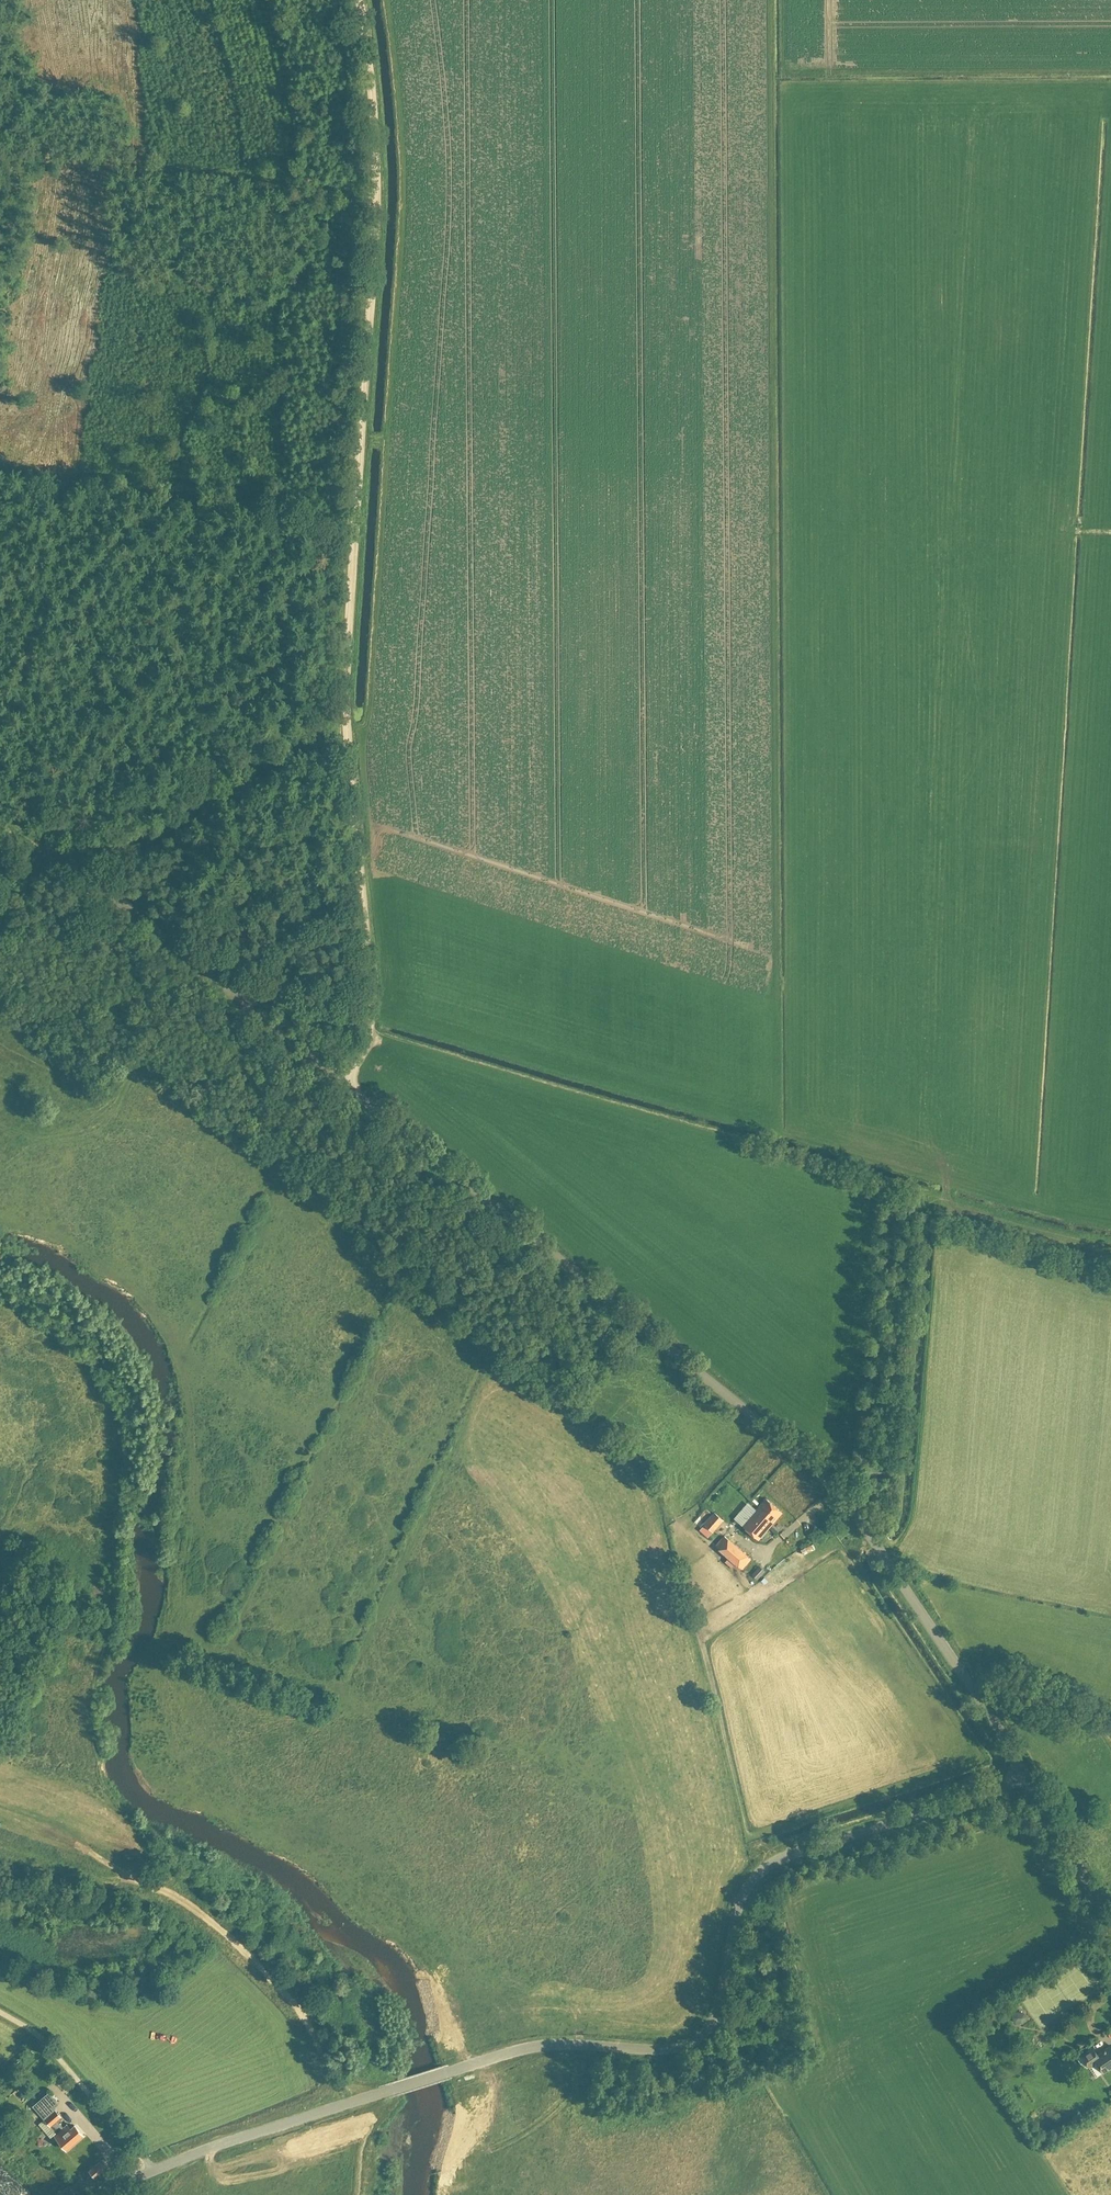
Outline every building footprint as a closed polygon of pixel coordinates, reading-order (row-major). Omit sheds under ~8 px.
[(759,1540),(782,1513),(766,1499),(742,1526),(759,1540)] [(723,1520),(714,1513),(704,1524),(713,1532),(723,1520)] [(724,1536),(715,1546),(743,1570),(751,1560),(724,1536)] [(752,1575),(757,1579),(765,1571),(760,1566),(752,1575)] [(1097,2055),(1093,2049),(1081,2056),(1090,2068),(1096,2063),(1103,2073),(1110,2067),(1110,2048),(1110,2046),(1097,2055)] [(45,2119),(55,2110),(52,2106),(56,2103),(49,2095),(35,2107),(45,2119)] [(70,2101),(66,2105),(73,2112),(77,2108),(70,2101)] [(51,2127),(52,2127),(57,2134),(55,2135),(59,2140),(67,2149),(83,2136),(74,2126),(70,2130),(67,2126),(64,2128),(57,2121),(61,2118),(55,2111),(44,2120),(51,2127)] [(30,2127),(23,2120),(17,2126),(24,2133),(30,2127)] [(109,2166),(103,2159),(89,2170),(96,2178),(109,2166)]
